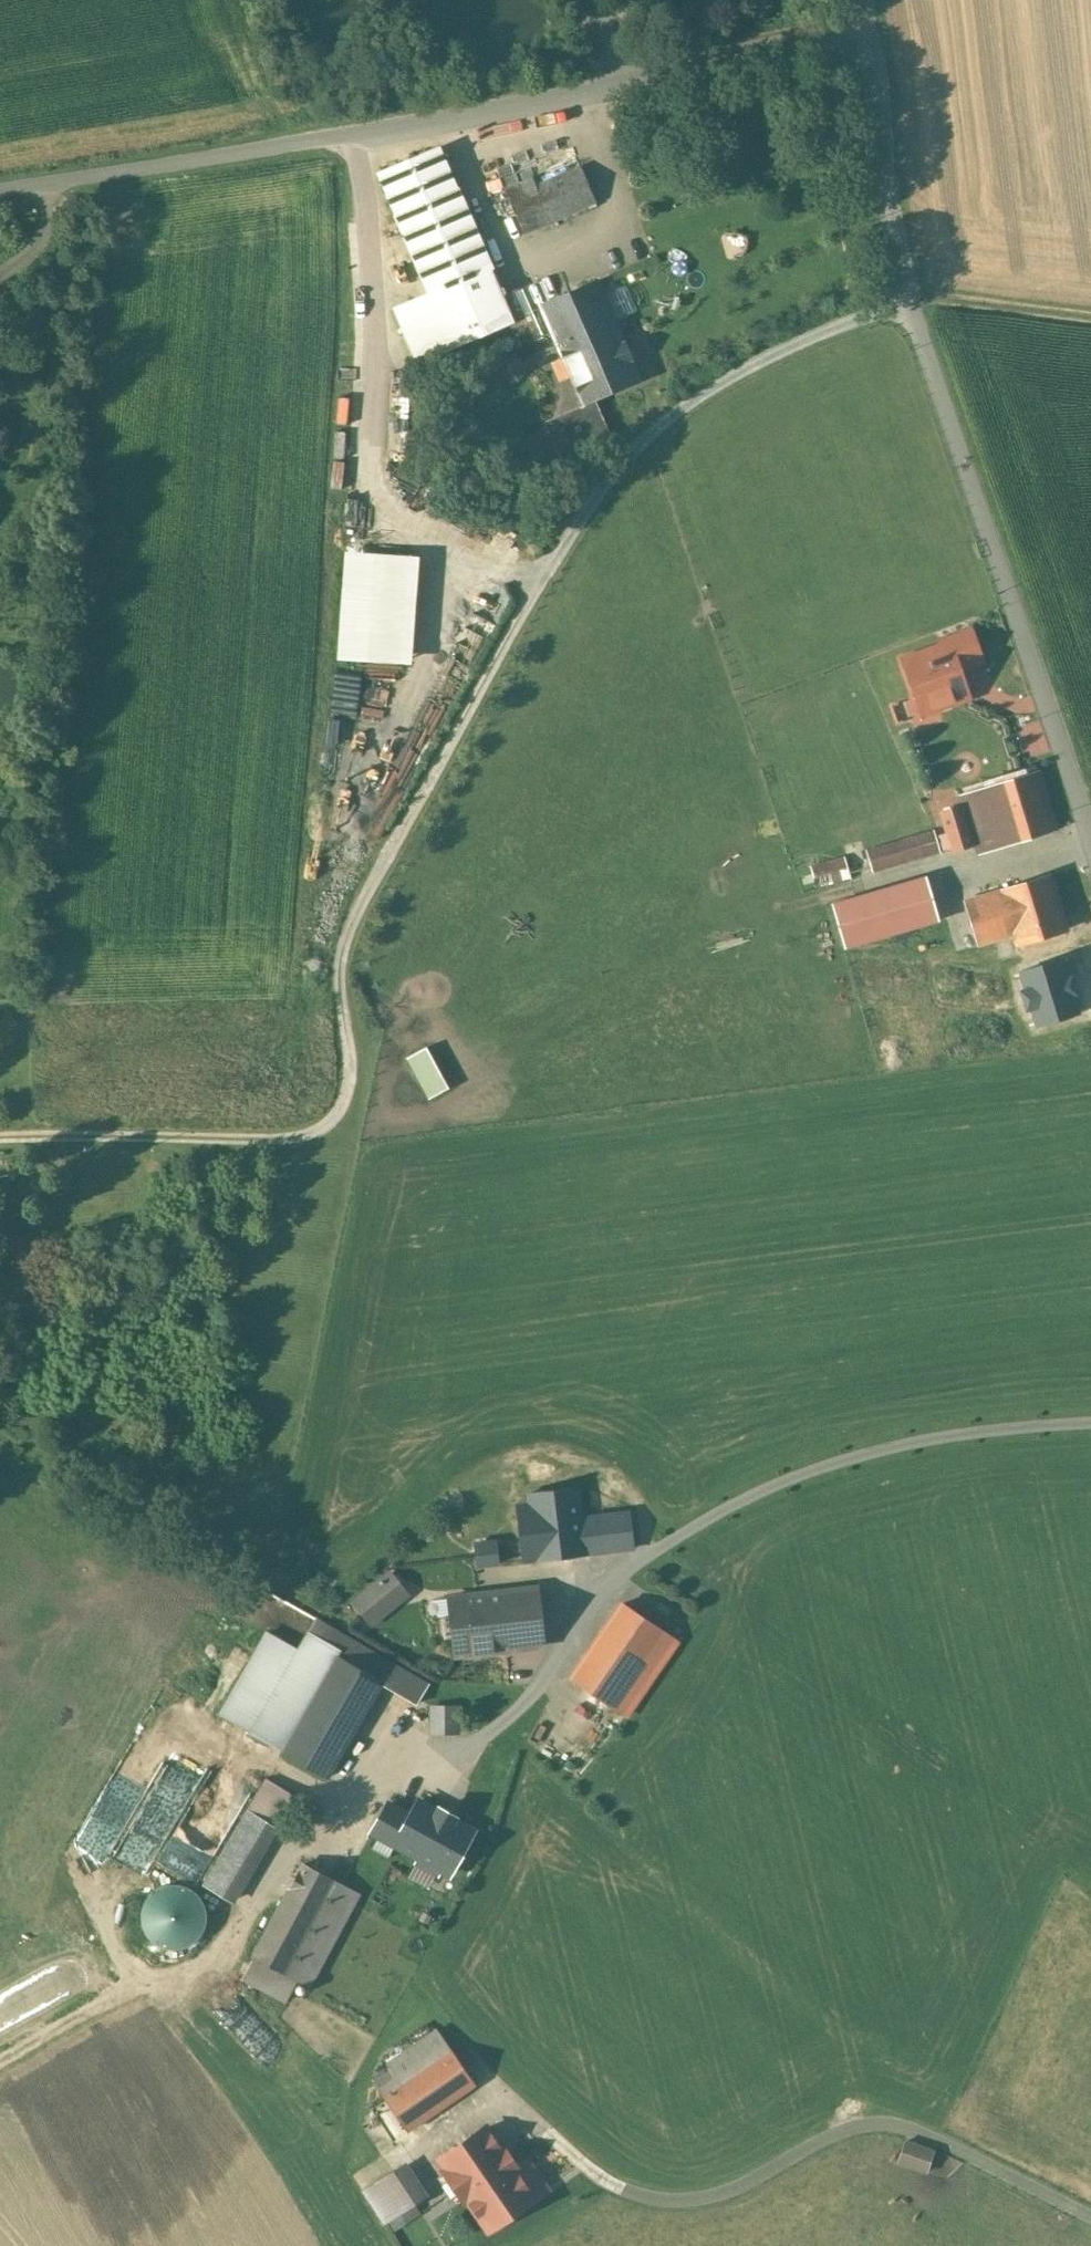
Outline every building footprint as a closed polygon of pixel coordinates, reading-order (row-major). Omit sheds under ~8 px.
[(439,146),(376,173),(394,213),(428,294),(429,296),(485,272),(491,269),(456,187),(439,146)] [(579,167),(534,187),(531,179),(505,190),(523,233),(594,202),(579,167)] [(485,272),(429,296),(428,294),(394,309),(417,362),(514,321),(503,296),(504,293),(502,288),(499,287),(499,286),(492,289),(485,272)] [(597,282),(540,307),(582,403),(638,378),(597,282)] [(592,405),(556,420),(572,455),(607,440),(592,405)] [(340,549),(335,659),(409,663),(414,552),(340,549)] [(968,630),(940,640),(938,640),(939,642),(940,645),(903,659),(903,658),(901,659),(901,661),(902,661),(916,699),(918,698),(928,694),(934,710),(935,710),(936,709),(966,698),(967,698),(969,698),(968,696),(962,681),(963,680),(959,671),(958,670),(980,662),(980,663),(982,662),(982,660),(981,660),(971,631),(970,629),(968,630)] [(1038,771),(988,787),(1006,846),(1056,830),(1038,771)] [(988,787),(961,795),(975,844),(979,854),(1006,846),(988,787)] [(967,814),(944,821),(953,850),(975,844),(967,814)] [(941,852),(935,831),(866,850),(872,872),(941,852)] [(845,857),(810,867),(817,889),(851,879),(845,857)] [(1050,874),(965,901),(978,945),(1015,934),(1029,979),(1077,964),(1050,874)] [(927,876),(832,904),(845,949),(940,921),(927,876)] [(426,1046),(406,1057),(429,1099),(448,1087),(426,1046)] [(581,1489),(528,1496),(529,1507),(536,1559),(588,1553),(584,1519),(581,1489)] [(529,1507),(472,1514),(479,1566),(536,1559),(529,1507)] [(628,1514),(584,1519),(588,1553),(632,1548),(628,1514)] [(390,1574),(354,1603),(370,1623),(406,1593),(390,1574)] [(537,1587),(447,1597),(454,1655),(544,1645),(537,1587)] [(624,1604),(572,1679),(613,1707),(626,1716),(677,1641),(664,1632),(664,1631),(624,1604)] [(298,1651),(250,1732),(282,1751),(338,1655),(384,1682),(395,1664),(317,1618),(298,1651)] [(250,1732),(298,1651),(267,1634),(220,1715),(250,1732)] [(338,1655),(282,1751),(328,1777),(383,1684),(384,1682),(338,1655)] [(429,1684),(395,1664),(384,1682),(383,1684),(417,1704),(429,1684)] [(429,1732),(460,1733),(461,1703),(429,1703),(429,1732)] [(441,1869),(450,1874),(474,1831),(454,1821),(457,1817),(440,1808),(438,1811),(418,1801),(410,1816),(388,1804),(372,1832),(420,1858),(418,1863),(438,1874),(441,1869)] [(248,1810),(204,1885),(234,1902),(278,1828),(248,1810)] [(304,1864),(254,1957),(298,1980),(309,1986),(359,1893),(304,1864)] [(144,1928),(149,1938),(158,1945),(169,1949),(180,1949),(191,1945),(200,1937),(205,1927),(207,1916),(205,1904),(199,1895),(189,1888),(178,1884),(167,1885),(156,1889),(148,1897),(143,1907),(142,1918),(144,1928)] [(298,1980),(254,1957),(243,1977),(287,2000),(298,1980)] [(436,2029),(386,2064),(391,2072),(375,2083),(383,2095),(450,2049),(436,2029)] [(383,2095),(383,2096),(407,2130),(474,2084),(450,2049),(383,2095)] [(503,2153),(485,2127),(440,2158),(488,2229),(534,2198),(533,2197),(513,2167),(512,2166),(515,2165),(506,2152),(503,2153)] [(932,2151),(904,2141),(897,2162),(925,2172),(932,2151)] [(548,2187),(527,2157),(513,2167),(533,2197),(548,2187)] [(393,2169),(362,2189),(384,2223),(399,2214),(414,2204),(415,2203),(393,2169)] [(414,2204),(399,2214),(404,2222),(420,2212),(414,2204)]
